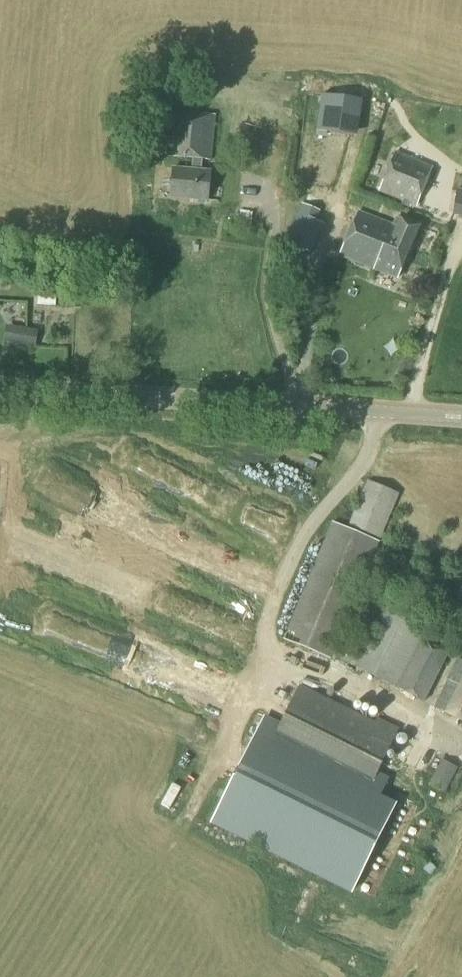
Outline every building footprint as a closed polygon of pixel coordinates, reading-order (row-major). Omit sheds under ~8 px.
[(356,137),(361,102),(322,96),(315,137),(324,138),(325,132),(356,137)] [(211,161),(214,116),(171,112),(168,158),(193,160),(191,170),(172,169),(170,198),(207,202),(209,172),(200,171),(201,160),(211,161)] [(339,153),(354,151),(353,141),(337,143),(339,153)] [(432,168),(394,153),(377,193),(399,202),(390,226),(397,228),(401,220),(406,205),(416,209),(432,168)] [(450,190),(446,215),(461,218),(461,193),(450,190)] [(309,254),(321,224),(315,221),(319,213),(301,205),(285,243),(309,254)] [(397,228),(390,226),(356,214),(339,257),(397,280),(418,226),(401,220),(397,228)] [(55,308),(55,296),(37,294),(37,306),(55,308)] [(37,331),(22,329),(19,346),(34,349),(37,331)] [(348,531),(375,544),(395,493),(368,482),(348,531)] [(378,545),(375,544),(348,531),(333,523),(284,641),(331,661),(333,658),(349,666),(348,668),(420,706),(444,659),(419,646),(427,631),(380,607),(361,643),(342,634),(378,545)] [(455,662),(444,684),(446,685),(432,712),(461,728),(461,665),(455,662)] [(371,727),(296,688),(277,724),(265,748),(361,797),(365,788),(394,733),(373,723),(371,727)] [(395,804),(365,788),(361,797),(265,748),(277,724),(263,717),(209,824),(350,894),(395,804)] [(444,794),(457,769),(442,761),(428,786),(444,794)]
